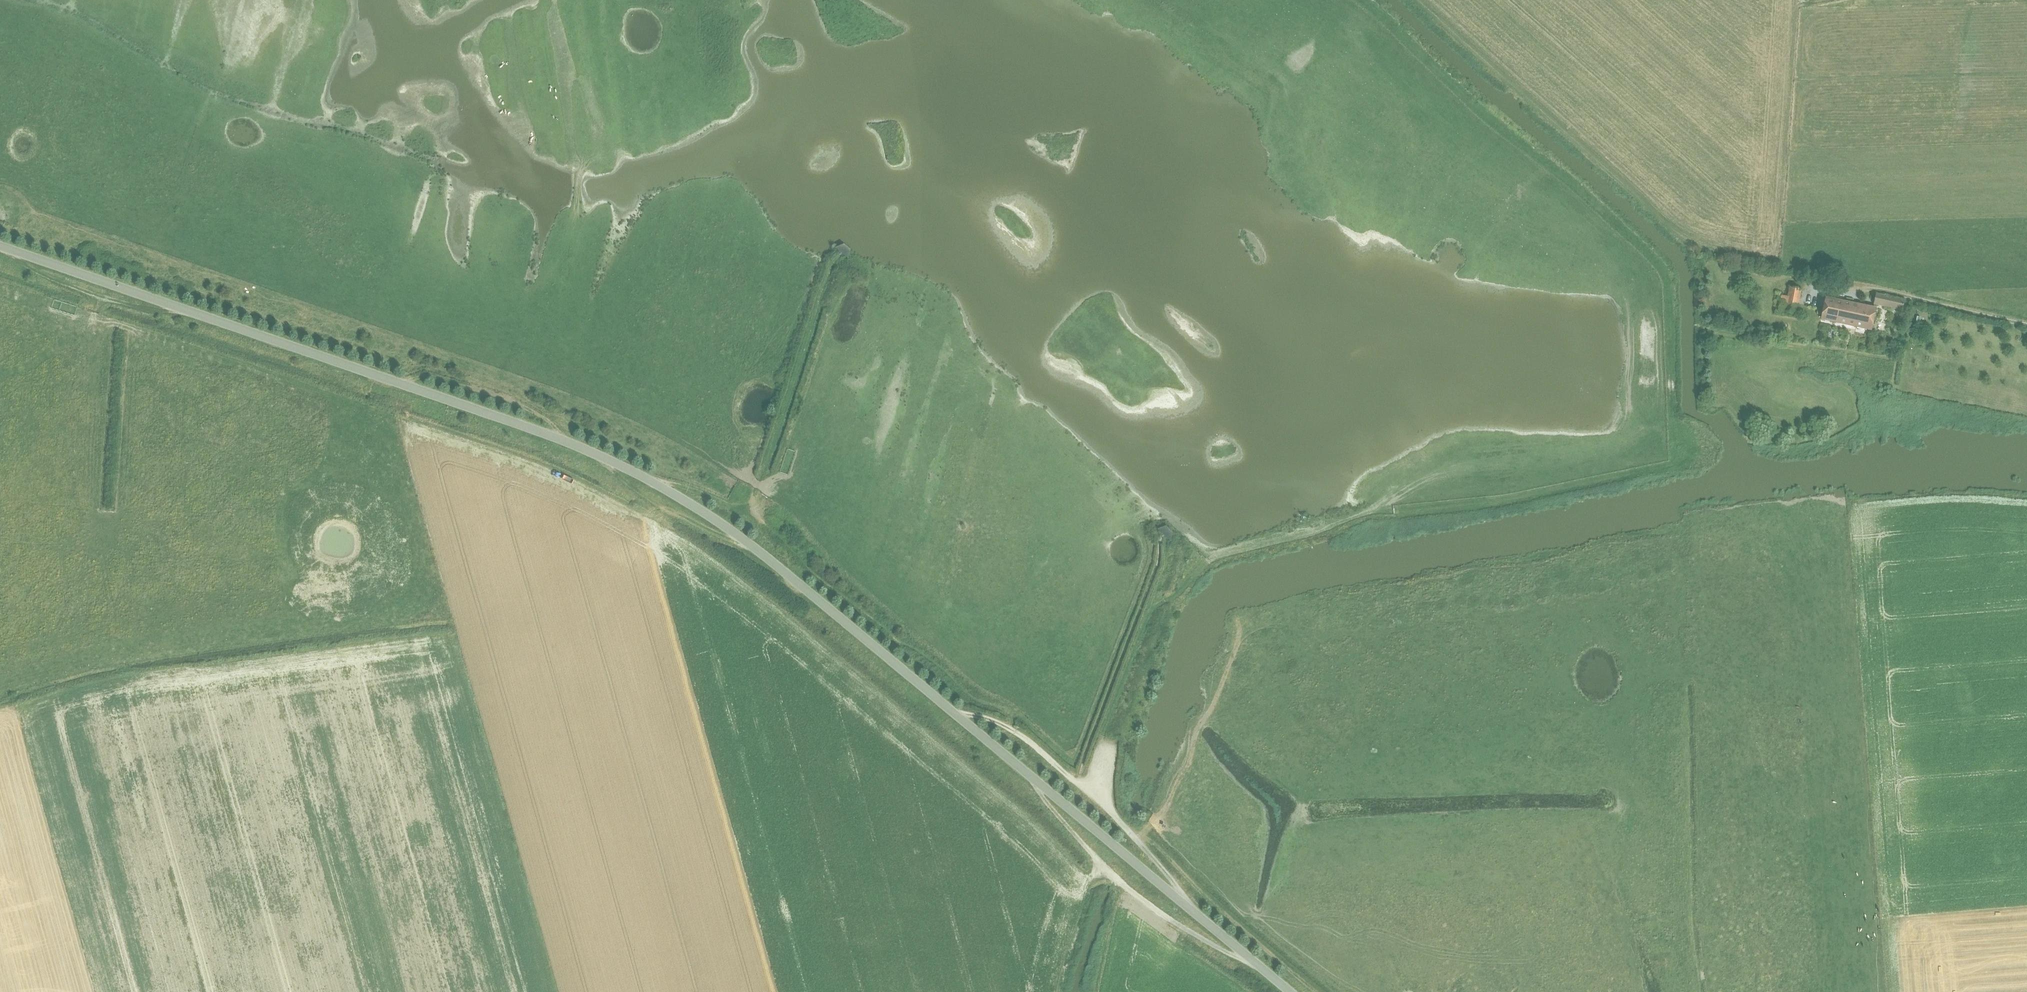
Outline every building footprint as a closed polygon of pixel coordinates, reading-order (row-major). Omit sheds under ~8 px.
[(843,245),(836,248),(848,258),(849,251),(843,245)] [(1796,313),(1801,289),(1790,286),(1788,296),(1781,294),(1778,309),(1796,313)] [(1904,298),(1876,292),(1873,303),(1901,310),(1904,298)] [(1821,318),(1871,329),(1875,307),(1826,297),(1821,318)] [(1167,527),(1158,529),(1164,535),(1170,541),(1173,533),(1167,527)]
